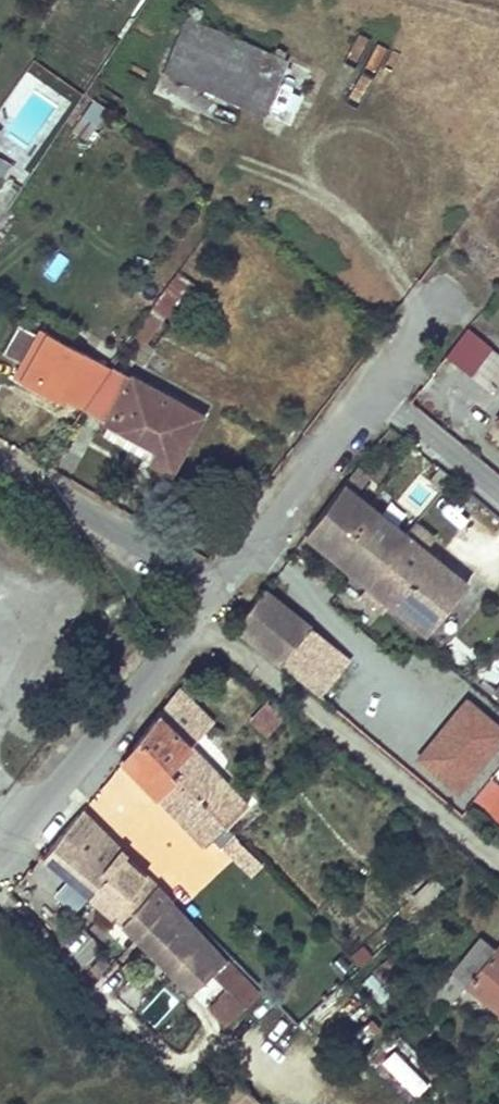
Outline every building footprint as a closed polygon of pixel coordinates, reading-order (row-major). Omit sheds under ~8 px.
[(191,4),(163,68),(214,90),(237,101),(267,113),(291,58),(195,17),(200,7),(191,4)] [(227,127),(237,101),(214,90),(202,117),(227,127)] [(90,139),(105,104),(84,95),(69,130),(90,139)] [(95,262),(88,257),(75,278),(83,283),(95,262)] [(145,341),(177,295),(166,287),(134,333),(145,341)] [(466,326),(445,354),(471,375),(482,360),(498,375),(498,354),(466,326)] [(202,415),(40,328),(18,367),(46,383),(41,392),(59,402),(61,397),(155,450),(149,460),(170,472),(202,415)] [(468,584),(343,483),(305,533),(369,587),(388,602),(427,633),(468,584)] [(388,602),(369,587),(361,596),(380,611),(388,602)] [(231,625),(276,662),(305,626),(261,590),(231,625)] [(339,654),(305,626),(276,662),(308,687),(339,654)] [(213,725),(179,690),(155,719),(186,752),(168,769),(224,827),(247,805),(189,745),(213,725)] [(498,743),(498,723),(465,694),(412,757),(456,794),(498,743)] [(282,717),(266,704),(253,722),(268,734),(282,717)] [(186,752),(155,719),(138,738),(168,769),(186,752)] [(233,837),(224,827),(168,769),(138,738),(121,760),(204,846),(211,839),(231,858),(242,846),(233,837)] [(492,773),(471,795),(498,821),(498,779),(492,773)] [(207,976),(229,997),(211,1014),(230,1033),(264,1000),(79,810),(60,833),(43,854),(185,996),(207,976)] [(94,938),(76,944),(85,972),(104,965),(94,938)] [(498,1010),(498,944),(494,950),(481,938),(435,994),(449,1007),(468,984),(498,1010)] [(263,1064),(299,1028),(284,1013),(247,1048),(263,1064)] [(414,1096),(428,1083),(393,1047),(380,1061),(414,1096)]
